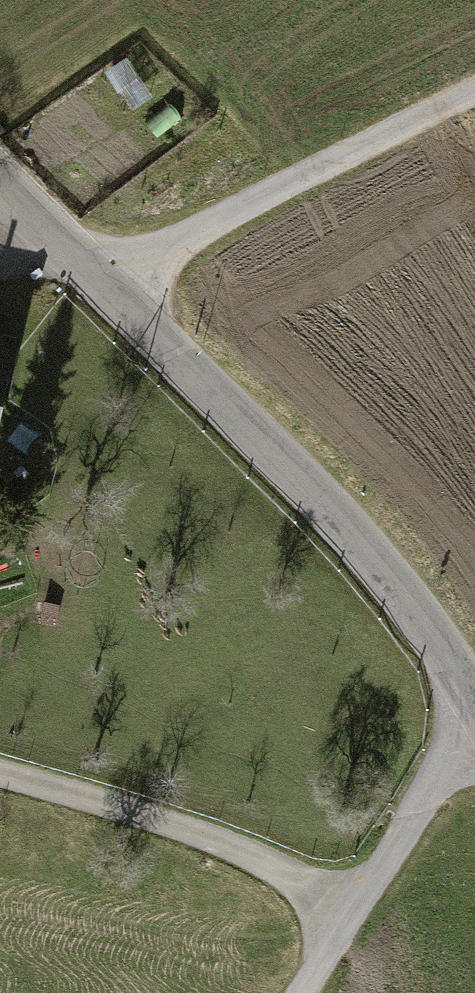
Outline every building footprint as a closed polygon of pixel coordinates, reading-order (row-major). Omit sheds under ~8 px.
[(168,114),(144,132),(156,147),(180,130),(168,114)] [(10,345),(0,343),(0,396),(10,345)]
